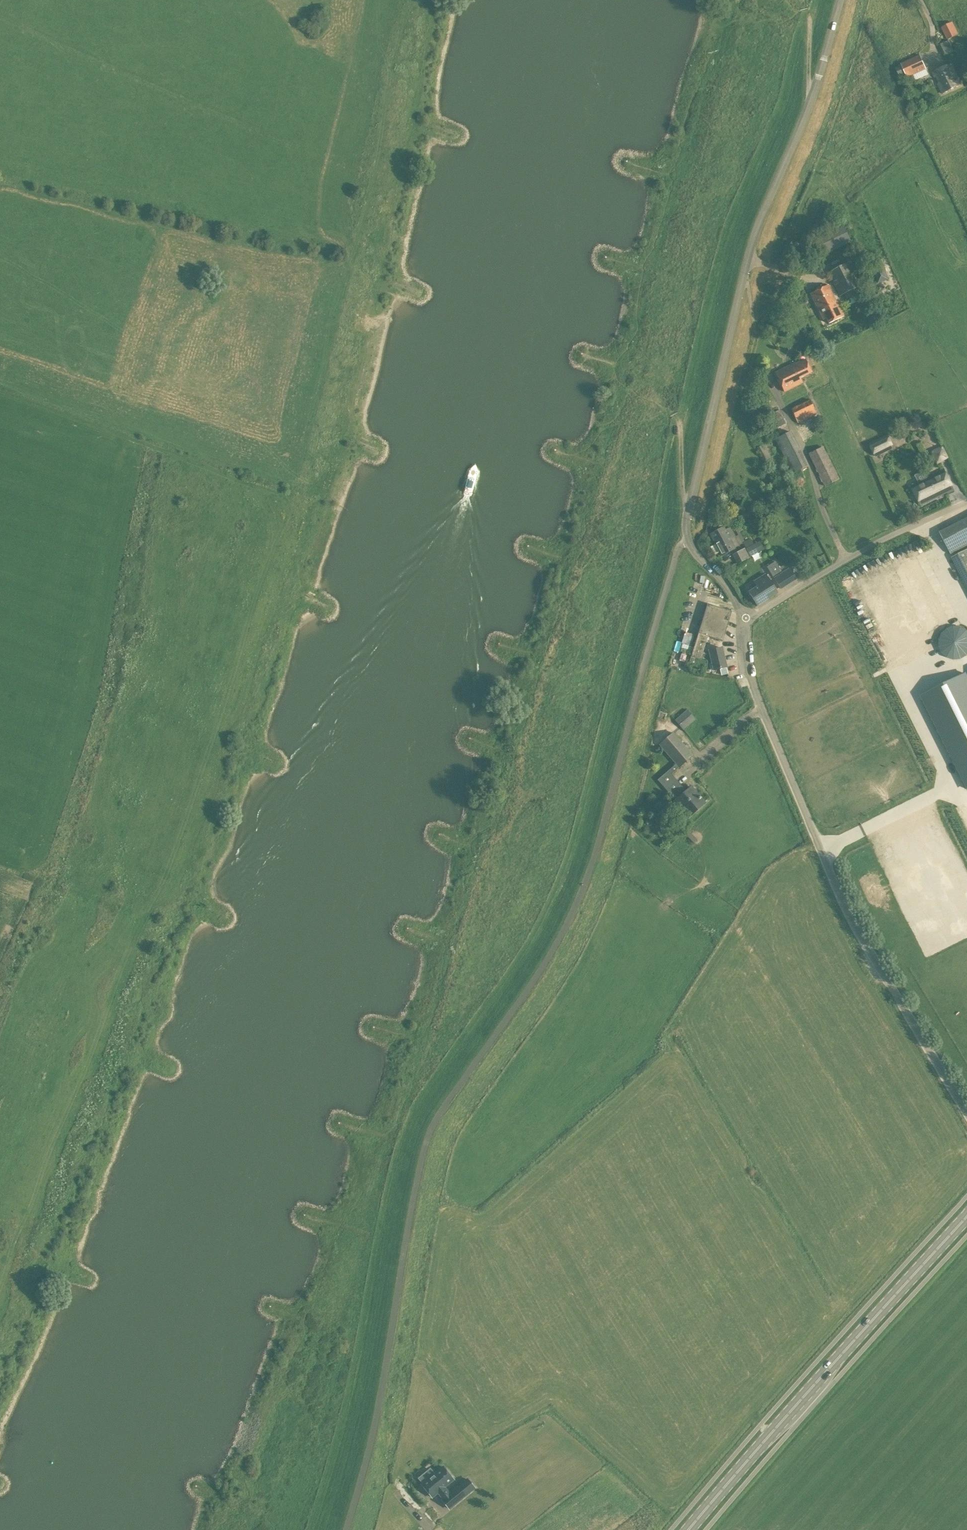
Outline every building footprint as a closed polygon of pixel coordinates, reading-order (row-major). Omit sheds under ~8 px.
[(947,40),(958,35),(952,22),(941,28),(947,40)] [(902,81),(913,75),(916,80),(928,75),(926,70),(926,69),(920,55),(901,64),(901,65),(895,67),(902,81)] [(942,93),(961,85),(952,65),(933,73),(935,78),(937,77),(940,83),(938,84),(942,93)] [(851,239),(842,220),(816,233),(825,252),(851,239)] [(819,267),(814,259),(805,263),(810,272),(819,267)] [(888,279),(880,259),(870,263),(878,283),(888,279)] [(839,296),(860,286),(848,263),(828,272),(839,296)] [(843,317),(827,285),(810,294),(821,316),(819,317),(823,326),(843,317)] [(800,378),(812,373),(805,360),(796,364),(795,363),(775,373),(784,392),(802,383),(800,378)] [(798,423),(817,414),(810,400),(791,409),(798,423)] [(779,410),(768,415),(775,428),(775,429),(777,427),(785,423),(779,410)] [(775,439),(792,473),(807,466),(790,431),(775,439)] [(876,457),(894,448),(887,434),(869,444),(876,457)] [(757,448),(764,461),(771,457),(767,450),(772,448),(768,442),(757,448)] [(943,444),(931,449),(937,462),(949,457),(943,444)] [(823,447),(808,454),(824,487),(839,480),(823,447)] [(942,497),(955,491),(945,469),(938,472),(939,473),(930,477),(919,482),(912,486),(921,505),(941,496),(942,497)] [(919,482),(930,477),(926,469),(915,474),(919,482)] [(743,505),(747,509),(752,505),(748,501),(743,505)] [(940,529),(952,553),(966,545),(966,515),(940,529)] [(734,549),(734,548),(742,543),(738,535),(735,536),(730,528),(725,530),(723,527),(710,534),(722,556),(734,549)] [(750,557),(759,552),(755,543),(753,545),(751,541),(744,544),(750,557)] [(744,548),(732,555),(737,564),(749,558),(744,548)] [(952,557),(966,589),(966,550),(952,557)] [(796,581),(790,571),(783,575),(776,564),(768,569),(781,590),(796,581)] [(757,605),(776,593),(765,575),(755,581),(758,587),(749,592),(757,605)] [(722,648),(709,651),(704,650),(708,637),(723,642),(732,612),(707,604),(698,634),(690,631),(687,642),(692,643),(695,644),(694,647),(682,644),(680,648),(692,652),(687,669),(702,673),(706,659),(711,660),(713,671),(726,668),(722,648)] [(946,657),(952,659),(958,659),(963,657),(966,654),(966,630),(962,627),(957,625),(952,625),(946,627),(942,631),(939,636),(938,642),(939,648),(942,653),(946,657)] [(921,695),(966,787),(966,672),(942,684),(921,695)] [(687,709),(674,720),(683,730),(695,719),(687,709)] [(673,732),(659,745),(676,764),(658,780),(675,801),(688,816),(704,802),(691,787),(686,791),(671,774),(678,768),(679,768),(693,756),(673,732)] [(966,832),(966,809),(965,810),(964,808),(957,811),(966,832)] [(447,1470),(436,1458),(415,1478),(426,1490),(433,1484),(439,1491),(437,1493),(444,1500),(454,1490),(447,1483),(444,1486),(437,1479),(447,1470)] [(455,1486),(463,1497),(468,1493),(460,1483),(455,1486)]
